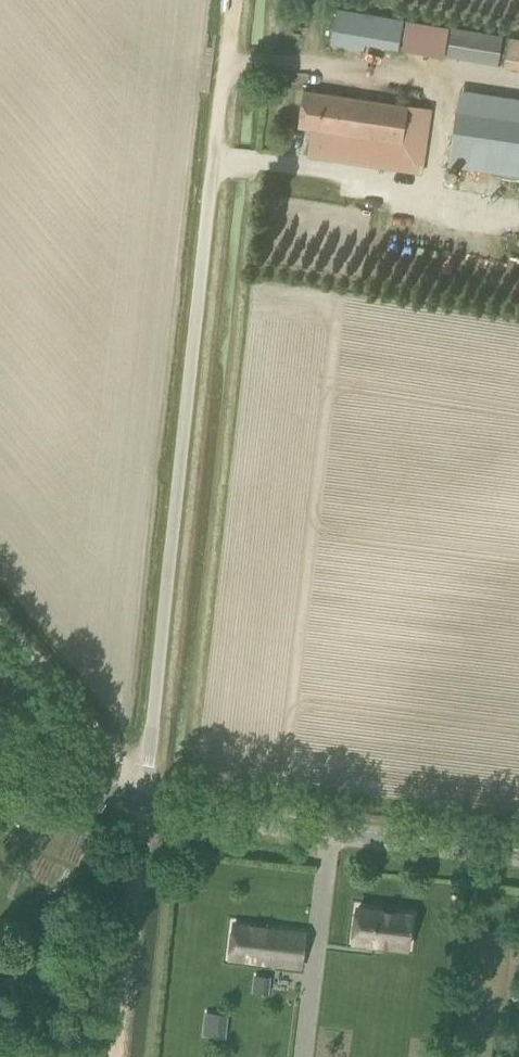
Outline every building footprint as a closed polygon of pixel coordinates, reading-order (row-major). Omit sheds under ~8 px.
[(404,20),(338,8),(331,45),(366,51),(367,45),(399,50),(404,20)] [(447,27),(407,20),(403,50),(442,56),(447,27)] [(447,55),(499,65),(500,56),(505,57),(503,65),(502,69),(518,72),(518,39),(502,36),(502,37),(451,28),(447,55)] [(455,117),(518,127),(518,93),(460,85),(455,117)] [(304,90),(299,126),(316,128),(312,155),(347,161),(350,144),(376,148),(373,165),(423,172),(432,109),(326,93),(304,90)] [(518,176),(518,127),(455,117),(446,166),(518,176)] [(358,907),(356,928),(354,940),(408,947),(413,913),(358,907)] [(306,930),(234,921),(229,959),(301,968),(306,930)] [(206,1011),(204,1034),(224,1036),(227,1013),(206,1011)]
